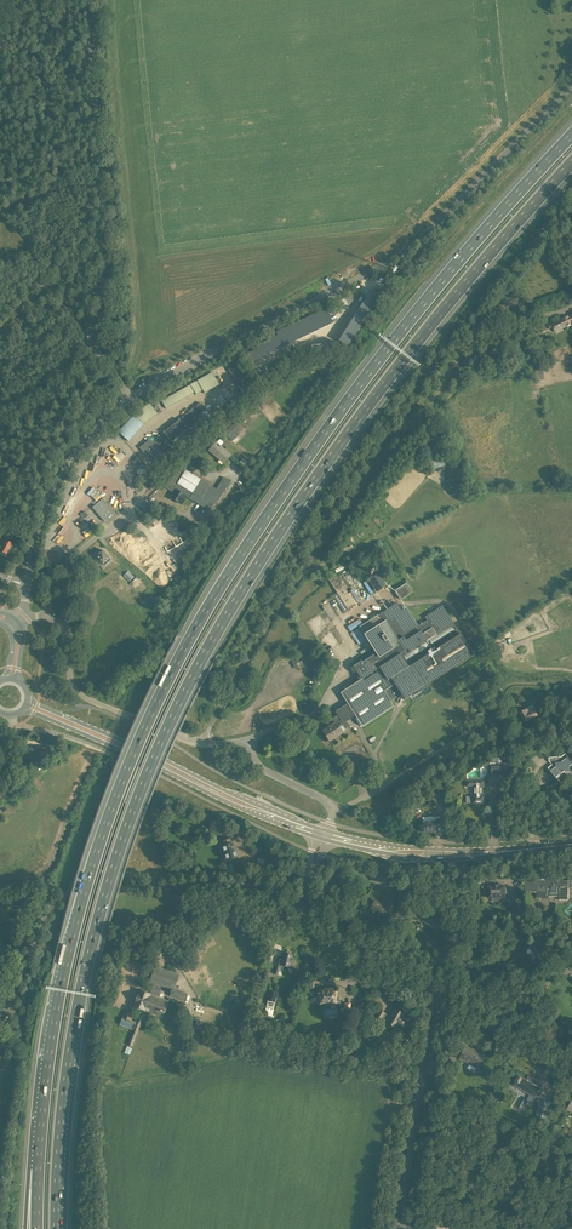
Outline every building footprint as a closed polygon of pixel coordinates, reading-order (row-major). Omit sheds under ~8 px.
[(371,290),(363,303),(372,308),(380,296),(371,290)] [(502,303),(504,309),(518,305),(516,299),(502,303)] [(363,303),(359,309),(368,315),(372,308),(363,303)] [(326,308),(320,311),(327,326),(333,323),(326,308)] [(359,309),(355,315),(364,321),(368,315),(359,309)] [(320,311),(314,313),(321,328),(327,326),(320,311)] [(314,313),(309,316),(316,331),(321,328),(314,313)] [(555,332),(571,324),(571,314),(551,324),(551,323),(546,325),(548,329),(553,327),(555,332)] [(355,315),(351,322),(360,327),(364,321),(355,315)] [(309,316),(303,319),(310,334),(316,331),(309,316)] [(303,319),(298,321),(305,336),(310,334),(303,319)] [(298,321),(292,324),(299,339),(305,336),(298,321)] [(351,322),(347,328),(356,334),(360,327),(351,322)] [(292,324),(287,327),(294,342),(299,339),(292,324)] [(287,327),(281,330),(288,344),(294,342),(287,327)] [(347,328),(343,334),(352,340),(356,334),(347,328)] [(281,330),(276,332),(277,335),(283,347),(288,344),(281,330)] [(343,334),(339,341),(348,347),(352,340),(343,334)] [(277,335),(270,339),(276,350),(283,347),(277,335)] [(270,339),(263,342),(269,354),(276,350),(270,339)] [(336,341),(327,343),(329,351),(337,349),(336,341)] [(263,342),(256,345),(258,349),(262,357),(269,354),(263,342)] [(327,343),(319,344),(320,352),(329,351),(327,343)] [(319,344),(310,346),(312,354),(320,352),(319,344)] [(258,349),(251,352),(255,360),(262,357),(258,349)] [(251,352),(244,355),(248,363),(255,360),(251,352)] [(235,364),(228,368),(236,384),(243,380),(235,364)] [(162,401),(166,409),(194,392),(196,394),(203,390),(204,393),(219,385),(212,372),(162,401)] [(203,418),(209,413),(199,402),(153,442),(150,438),(139,448),(145,455),(147,454),(147,455),(150,455),(151,454),(154,458),(161,451),(164,455),(176,444),(179,442),(176,439),(181,435),(183,438),(191,432),(188,429),(202,417),(203,418)] [(133,415),(144,425),(158,414),(149,403),(133,415)] [(143,426),(132,416),(117,432),(128,442),(143,426)] [(241,430),(236,424),(225,432),(232,440),(238,436),(236,434),(241,430)] [(209,450),(224,463),(231,455),(216,442),(209,450)] [(167,481),(164,486),(175,493),(172,498),(175,500),(175,501),(177,502),(178,502),(182,504),(187,496),(193,501),(198,504),(210,511),(216,501),(218,501),(230,481),(224,477),(216,489),(186,470),(186,471),(185,470),(183,473),(184,474),(184,475),(179,472),(177,476),(175,475),(170,483),(167,481)] [(92,500),(95,498),(97,500),(102,496),(100,493),(97,495),(92,488),(86,492),(92,500)] [(92,507),(104,521),(114,512),(103,498),(92,507)] [(167,518),(151,527),(170,562),(186,554),(181,544),(189,540),(181,524),(172,528),(167,518)] [(6,554),(12,544),(3,539),(1,538),(0,539),(0,542),(2,543),(0,547),(0,551),(1,552),(4,554),(4,553),(6,554)] [(148,541),(133,548),(146,572),(160,564),(148,541)] [(103,564),(104,565),(110,560),(109,558),(102,550),(101,549),(96,554),(96,555),(95,556),(100,560),(99,561),(101,563),(102,563),(103,564)] [(129,571),(124,576),(129,581),(134,576),(129,571)] [(369,579),(376,591),(386,585),(378,573),(369,579)] [(337,593),(333,595),(344,612),(355,605),(336,574),(328,579),(337,593)] [(406,583),(404,580),(393,587),(395,590),(406,583)] [(394,590),(400,600),(412,592),(406,583),(395,590),(394,590)] [(359,627),(376,653),(362,662),(361,661),(354,666),(362,679),(340,692),(362,726),(393,707),(389,701),(400,694),(404,699),(474,654),(460,633),(453,623),(454,623),(442,605),(424,617),(427,620),(418,626),(406,608),(402,610),(397,603),(359,627)] [(520,712),(524,722),(530,719),(538,716),(534,708),(528,710),(527,709),(520,712)] [(323,731),(320,733),(327,742),(329,740),(329,741),(343,732),(345,730),(342,725),(339,727),(336,721),(322,730),(323,731)] [(36,753),(38,757),(41,755),(43,760),(53,755),(49,747),(46,748),(45,747),(40,749),(41,751),(36,753)] [(548,768),(560,782),(560,785),(566,784),(565,773),(564,772),(565,771),(570,771),(570,766),(571,764),(571,761),(565,753),(562,756),(549,757),(549,762),(552,762),(552,765),(548,768)] [(501,763),(500,763),(500,756),(489,756),(489,763),(488,763),(489,773),(493,773),(492,771),(498,771),(498,773),(502,773),(501,763)] [(471,795),(472,803),(484,803),(484,795),(482,795),(481,785),(483,785),(483,780),(466,781),(466,786),(473,786),(473,795),(471,795)] [(429,800),(435,806),(439,803),(433,797),(429,800)] [(421,826),(421,829),(422,830),(424,830),(424,832),(428,832),(429,832),(431,832),(431,831),(435,831),(434,826),(435,826),(434,824),(434,823),(440,822),(440,819),(435,819),(435,821),(434,821),(430,821),(427,821),(427,822),(423,822),(423,825),(422,825),(421,826)] [(232,827),(235,836),(241,834),(239,825),(232,827)] [(223,841),(223,838),(217,840),(219,846),(222,845),(225,854),(224,854),(226,860),(227,859),(228,861),(231,860),(231,858),(232,858),(238,856),(236,850),(235,851),(233,843),(231,844),(230,839),(223,841)] [(373,879),(387,881),(388,873),(374,872),(373,879)] [(524,876),(525,891),(537,892),(537,896),(546,897),(547,897),(549,897),(549,896),(559,896),(559,899),(568,899),(568,888),(571,888),(571,887),(571,876),(568,876),(568,880),(557,880),(557,886),(553,886),(553,881),(535,879),(535,877),(524,876)] [(403,884),(398,893),(409,899),(414,890),(403,884)] [(486,888),(482,888),(483,895),(487,895),(487,900),(506,899),(505,897),(510,897),(510,887),(505,887),(486,887),(486,888)] [(374,913),(374,912),(388,920),(393,910),(390,909),(393,904),(397,896),(395,895),(397,892),(389,888),(383,899),(381,903),(375,900),(372,905),(371,904),(368,910),(374,913)] [(409,911),(411,915),(412,914),(416,919),(419,917),(421,920),(423,921),(423,922),(438,930),(441,923),(427,915),(425,912),(423,913),(416,905),(409,911)] [(534,953),(537,960),(543,957),(547,951),(546,948),(543,942),(538,944),(538,943),(533,945),(536,952),(534,953)] [(280,965),(290,967),(290,963),(294,961),(292,957),(292,955),(291,954),(288,951),(285,953),(283,952),(280,965)] [(150,994),(144,1010),(162,1017),(169,1001),(157,997),(161,987),(172,991),(170,996),(184,1001),(187,994),(173,989),(179,975),(155,966),(149,982),(154,984),(150,994)] [(278,990),(270,989),(266,1007),(274,1009),(278,990)] [(324,990),(319,990),(319,991),(318,991),(318,995),(319,995),(316,997),(313,997),(312,998),(311,999),(311,1000),(311,1001),(312,1001),(312,1002),(313,1002),(316,1002),(318,1003),(325,1003),(325,1001),(329,1001),(330,1004),(336,1004),(336,1001),(339,1001),(338,995),(337,996),(336,991),(335,991),(335,989),(330,989),(324,989),(324,990)] [(133,1006),(144,1010),(150,994),(139,990),(133,1006)] [(196,1001),(195,1011),(203,1012),(204,1002),(196,1001)] [(341,1008),(341,1015),(345,1014),(345,1020),(352,1019),(351,1003),(344,1003),(345,1008),(341,1008)] [(379,1010),(374,1017),(384,1023),(385,1021),(395,1027),(397,1023),(403,1027),(407,1020),(401,1016),(403,1014),(395,1009),(390,1017),(385,1014),(379,1010)] [(119,1025),(133,1030),(136,1022),(128,1019),(130,1012),(125,1010),(123,1017),(122,1017),(119,1025)] [(142,1020),(138,1019),(128,1045),(131,1046),(142,1020)] [(247,1039),(255,1041),(258,1032),(249,1030),(247,1039)] [(6,1039),(0,1046),(4,1049),(2,1051),(6,1054),(14,1045),(6,1039)] [(460,1058),(478,1068),(484,1056),(466,1046),(460,1058)] [(527,1093),(527,1092),(532,1095),(539,1082),(531,1078),(529,1081),(519,1075),(513,1085),(527,1093)] [(547,1120),(551,1102),(541,1099),(537,1118),(547,1120)]
